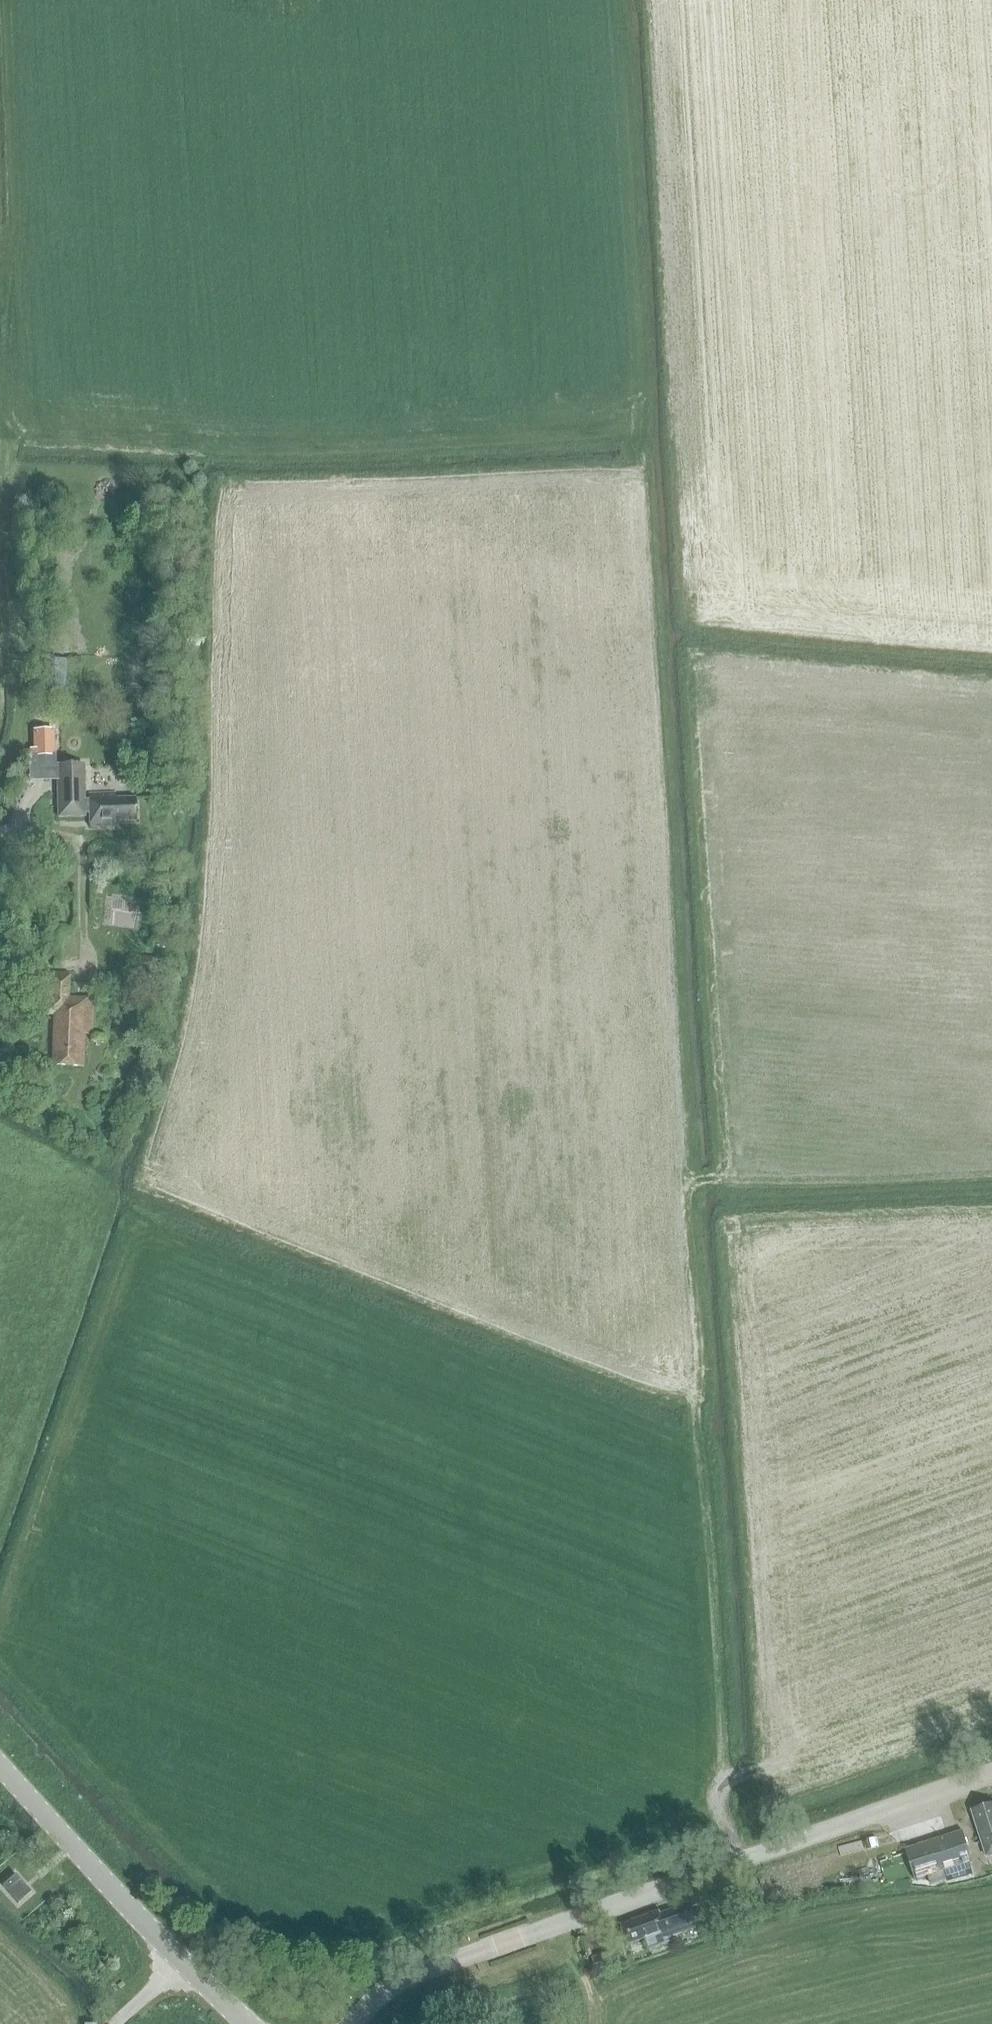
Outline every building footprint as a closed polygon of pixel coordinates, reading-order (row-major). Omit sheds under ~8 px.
[(143,690),(139,703),(147,705),(149,698),(154,699),(155,693),(143,690)] [(152,704),(149,715),(161,718),(164,707),(152,704)] [(33,757),(54,757),(53,732),(33,732),(33,757)] [(58,818),(84,817),(84,815),(89,815),(89,828),(116,827),(116,821),(135,821),(135,798),(117,798),(117,795),(88,796),(88,800),(85,800),(84,767),(57,767),(58,818)] [(110,894),(109,926),(144,927),(145,895),(110,894)] [(53,1066),(82,1067),(83,1034),(89,1034),(91,1000),(68,999),(69,976),(46,975),(44,1015),(55,1016),(53,1066)] [(972,1810),(987,1856),(991,1855),(991,1804),(972,1810)] [(962,1831),(905,1849),(914,1880),(972,1861),(962,1831)] [(30,1892),(14,1874),(1,1886),(17,1904),(30,1892)] [(758,1913),(768,1911),(764,1892),(754,1895),(758,1913)] [(659,1914),(658,1911),(620,1925),(626,1944),(643,1938),(647,1949),(669,1941),(668,1937),(697,1927),(688,1903),(659,1914)]
